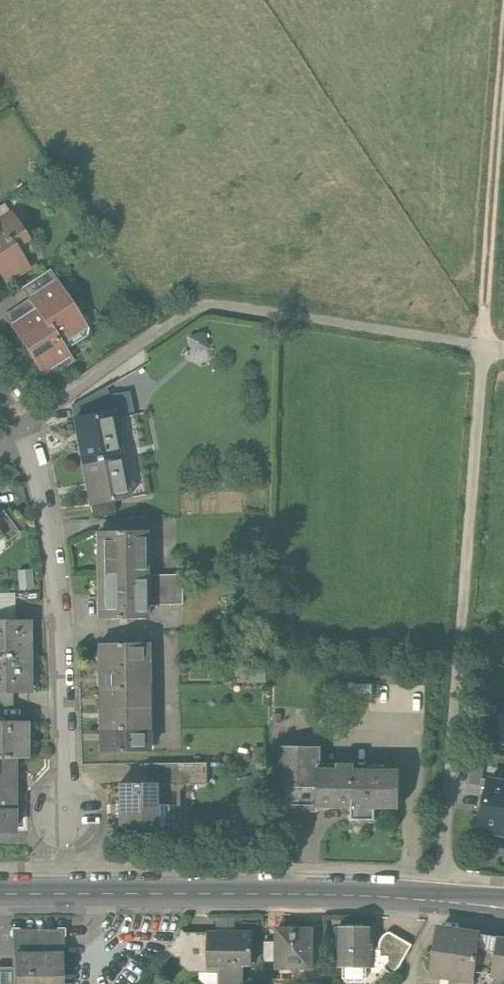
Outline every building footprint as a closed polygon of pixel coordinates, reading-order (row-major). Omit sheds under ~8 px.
[(13,216),(5,204),(0,207),(0,224),(13,216)] [(6,284),(29,270),(15,248),(28,240),(13,216),(0,224),(0,275),(6,284)] [(28,300),(35,311),(59,345),(84,328),(53,283),(28,300)] [(67,357),(59,345),(35,311),(10,328),(42,374),(67,357)] [(206,350),(203,335),(187,339),(191,354),(206,350)] [(106,396),(105,389),(69,408),(72,425),(112,416),(133,414),(129,392),(106,396)] [(72,425),(79,463),(120,455),(112,416),(72,425)] [(129,498),(120,455),(79,463),(88,506),(129,498)] [(10,506),(1,513),(9,523),(18,516),(10,506)] [(0,514),(0,535),(1,536),(6,543),(18,535),(9,523),(1,513),(0,514)] [(97,533),(97,575),(144,574),(144,532),(97,533)] [(18,573),(19,592),(31,591),(30,572),(18,573)] [(144,604),(144,574),(97,575),(97,619),(144,618),(144,604)] [(183,574),(144,574),(144,604),(183,604),(183,574)] [(14,622),(14,595),(0,596),(0,622),(14,622)] [(27,658),(27,622),(14,622),(0,622),(0,658),(27,658)] [(99,645),(100,666),(144,666),(144,644),(99,645)] [(27,658),(0,658),(0,694),(12,694),(27,694),(27,658)] [(100,666),(100,688),(144,687),(144,666),(100,666)] [(100,688),(100,709),(145,709),(144,687),(100,688)] [(12,709),(12,694),(0,694),(0,709),(12,709)] [(145,730),(145,709),(100,709),(100,731),(145,730)] [(486,710),(480,740),(503,745),(503,713),(486,710)] [(0,723),(0,760),(13,759),(24,759),(24,723),(6,723),(0,723)] [(145,752),(145,730),(100,731),(100,752),(145,752)] [(317,807),(398,808),(398,770),(317,769),(317,748),(280,748),(280,787),(317,786),(317,807)] [(14,810),(13,759),(0,760),(0,810),(14,810)] [(150,765),(151,785),(156,785),(206,785),(205,764),(150,765)] [(501,835),(503,823),(503,784),(490,781),(480,830),(501,835)] [(151,785),(118,786),(119,830),(157,829),(156,785),(151,785)] [(14,810),(0,810),(0,834),(14,834),(14,810)] [(311,922),(274,922),(274,939),(274,961),(311,961),(311,958),(311,922)] [(429,977),(448,980),(448,983),(473,983),(480,931),(437,924),(429,977)] [(338,925),(337,966),(370,966),(370,948),(371,925),(338,925)] [(15,953),(59,952),(63,952),(63,929),(11,930),(12,953),(15,953)] [(380,947),(370,948),(370,966),(371,971),(378,970),(383,965),(393,972),(410,943),(388,930),(385,931),(379,939),(380,947)] [(188,971),(207,971),(207,934),(181,934),(177,931),(164,950),(175,958),(181,958),(181,965),(181,971),(188,971)] [(207,934),(207,971),(218,971),(218,983),(242,983),(243,965),(250,965),(250,934),(207,934)] [(503,979),(503,939),(500,938),(494,977),(503,979)] [(264,961),(274,961),(274,939),(264,939),(264,961)] [(16,968),(16,983),(59,983),(59,952),(15,953),(16,968)] [(322,959),(311,958),(311,961),(310,979),(322,979),(322,959)] [(16,968),(0,968),(0,983),(16,983),(16,968)]
